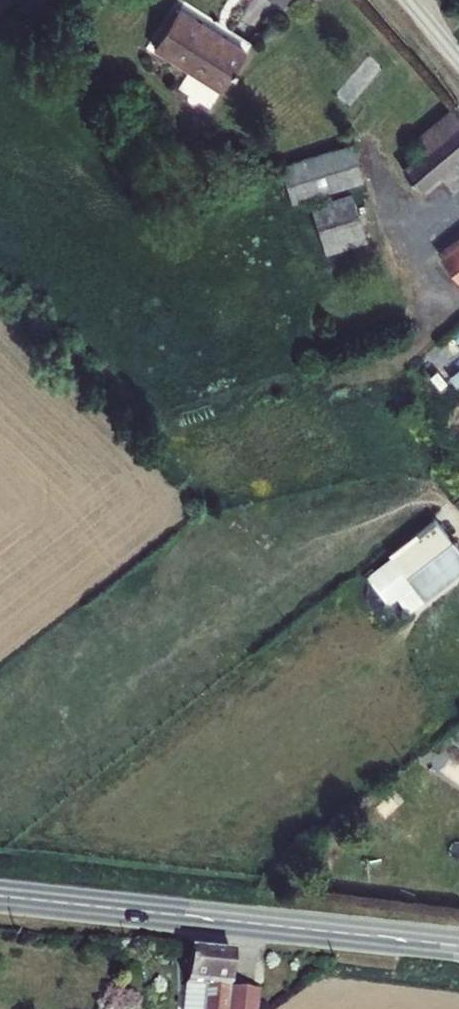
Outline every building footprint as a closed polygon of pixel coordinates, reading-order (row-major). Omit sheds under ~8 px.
[(178,9),(154,46),(222,90),(246,53),(178,9)] [(453,109),(417,140),(426,151),(403,170),(419,190),(457,157),(458,160),(458,116),(453,109)] [(352,145),(281,167),(292,202),(363,180),(352,145)] [(366,240),(351,193),(311,206),(327,252),(366,240)] [(440,259),(458,282),(458,244),(440,259)] [(435,519),(389,555),(407,577),(453,542),(435,519)] [(232,957),(188,953),(184,985),(203,988),(202,1008),(255,1008),(257,993),(228,990),(232,957)] [(203,988),(184,985),(182,1008),(202,1008),(203,988)]
